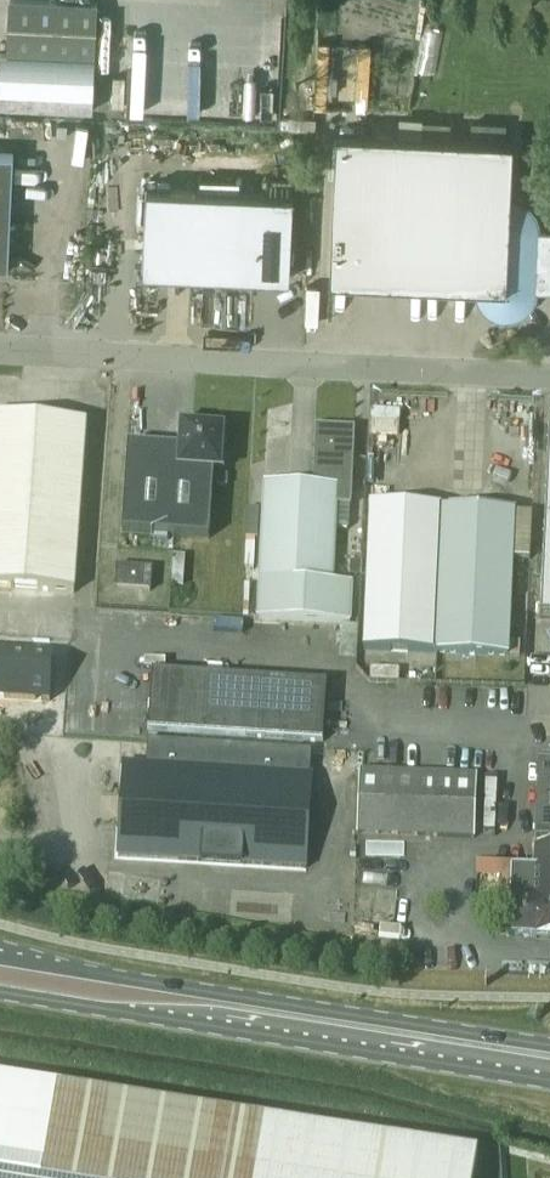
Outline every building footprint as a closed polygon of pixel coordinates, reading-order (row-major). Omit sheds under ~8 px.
[(98,0),(9,0),(6,51),(0,51),(0,105),(93,110),(99,0),(98,0)] [(513,139),(336,131),(330,278),(477,285),(477,293),(480,300),(484,307),(490,312),(497,315),(505,316),(513,316),(520,313),(527,309),(532,303),(535,296),(536,289),(549,290),(549,231),(539,230),(537,219),(532,208),(522,201),(511,198),(513,139)] [(0,151),(0,264),(8,264),(13,152),(0,151)] [(294,192),(146,186),(142,270),(290,277),(294,192)] [(86,422),(0,416),(0,587),(74,593),(86,422)] [(128,445),(122,532),(209,538),(214,469),(220,470),(222,426),(193,424),(193,419),(179,418),(178,433),(183,433),(182,448),(128,445)] [(549,422),(541,619),(549,619),(549,422)] [(355,505),(359,430),(320,428),(317,484),(264,482),(258,618),(350,622),(352,583),(332,582),(336,504),(355,505)] [(442,507),(436,653),(508,656),(515,511),(442,507)] [(153,567),(117,565),(115,588),(151,590),(153,567)] [(369,565),(367,653),(396,653),(397,566),(369,565)] [(0,648),(0,697),(58,699),(60,650),(0,648)] [(149,731),(266,739),(305,741),(324,742),(327,683),(152,672),(149,731)] [(539,758),(536,848),(534,868),(476,866),(476,882),(511,883),(509,936),(535,937),(535,940),(549,940),(549,758),(539,758)] [(313,775),(263,772),(223,770),(184,767),(178,859),(307,868),(313,775)] [(357,835),(358,835),(475,839),(477,774),(359,770),(357,835)] [(478,1152),(0,1076),(0,1177),(474,1177),(478,1152)]
